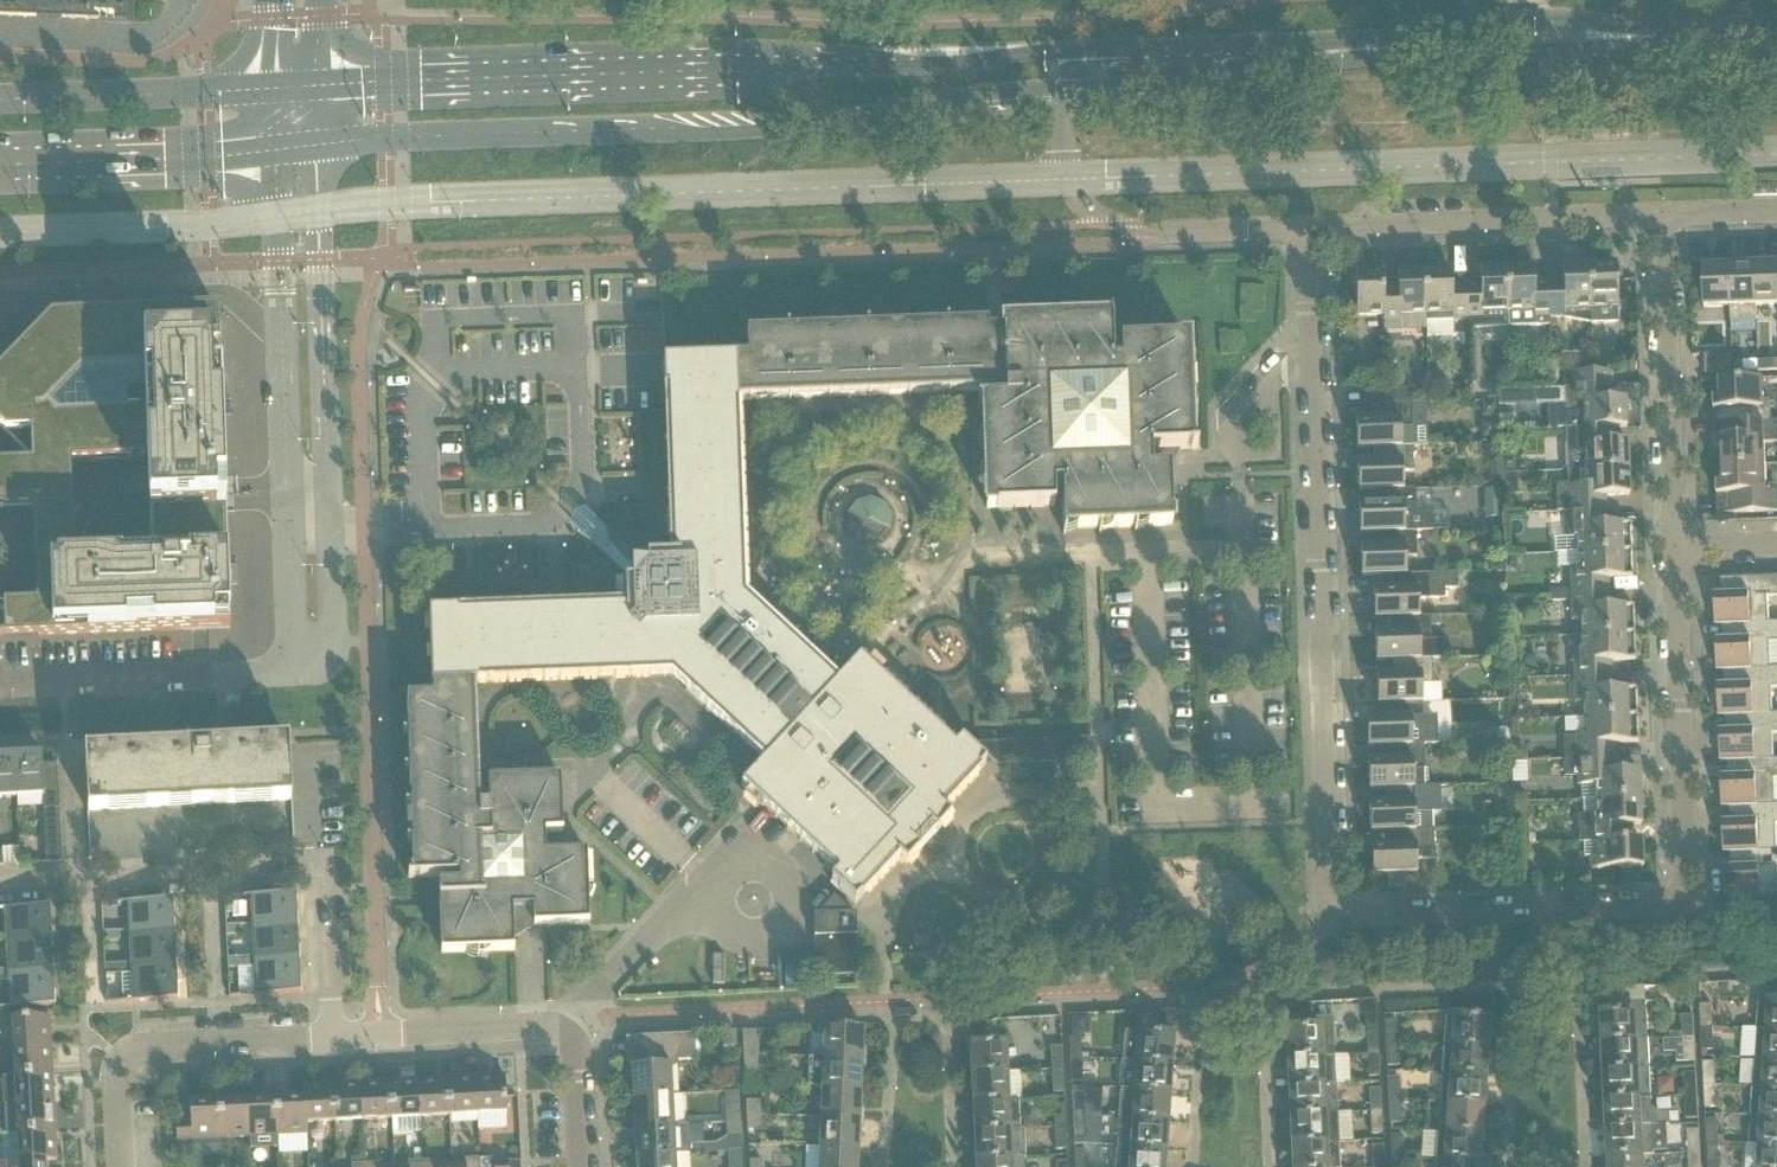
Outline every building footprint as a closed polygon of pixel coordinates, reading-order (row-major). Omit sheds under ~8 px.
[(127,23),(127,21),(125,21),(126,0),(0,0),(0,18),(127,23)] [(1776,305),(1776,258),(1769,258),(1766,264),(1755,265),(1757,306),(1776,305)] [(1757,320),(1757,306),(1755,265),(1744,265),(1741,259),(1729,260),(1731,306),(1731,320),(1757,320)] [(1705,307),(1731,306),(1729,260),(1718,260),(1715,266),(1703,266),(1705,307)] [(1617,265),(1589,266),(1591,325),(1619,324),(1617,265)] [(1563,280),(1549,281),(1550,319),(1565,319),(1591,325),(1589,266),(1562,267),(1563,280)] [(1534,268),(1507,269),(1509,328),(1550,326),(1550,319),(1549,281),(1534,281),(1534,268)] [(1480,283),(1466,284),(1467,321),(1467,329),(1509,328),(1507,269),(1480,269),(1480,283)] [(1426,322),(1467,321),(1466,284),(1452,284),(1451,270),(1424,271),(1426,314),(1426,322)] [(1400,315),(1426,314),(1424,271),(1397,272),(1398,286),(1384,286),(1383,273),(1382,273),(1384,323),(1401,323),(1400,315)] [(1384,323),(1382,273),(1355,274),(1357,317),(1383,316),(1384,323)] [(215,479),(215,478),(213,417),(222,416),(218,311),(96,316),(59,317),(52,318),(34,336),(0,370),(0,428),(1,427),(6,432),(32,431),(32,464),(0,465),(0,509),(33,508),(36,602),(0,604),(0,637),(38,636),(183,630),(192,630),(209,629),(227,629),(229,626),(228,588),(220,588),(219,578),(219,568),(227,567),(226,528),(225,504),(226,484),(224,479),(215,479)] [(403,733),(403,734),(403,736),(408,736),(409,758),(408,759),(407,760),(407,761),(406,763),(405,764),(405,766),(405,767),(404,768),(404,770),(404,772),(410,772),(411,793),(410,794),(409,796),(408,797),(407,798),(407,800),(406,801),(406,803),(406,804),(406,805),(406,807),(411,807),(412,829),(411,830),(410,831),(409,832),(409,834),(408,835),(408,837),(407,838),(407,840),(407,841),(407,843),(412,843),(413,864),(412,866),(411,867),(410,868),(410,869),(409,871),(409,872),(409,874),(408,875),(408,876),(408,878),(459,877),(460,884),(439,885),(442,953),(465,952),(466,953),(467,954),(469,955),(470,955),(471,956),(473,956),(474,957),(476,957),(477,957),(479,957),(481,957),(482,956),(484,956),(485,956),(486,955),(488,954),(489,953),(490,952),(491,951),(515,950),(514,939),(514,925),(534,924),(544,923),(545,926),(589,925),(587,852),(545,853),(545,833),(563,832),(561,777),(537,778),(536,777),(535,776),(533,775),(532,774),(531,774),(529,773),(527,773),(526,773),(524,773),(523,773),(521,773),(520,774),(518,774),(517,775),(515,776),(514,777),(513,778),(512,779),(488,779),(488,786),(477,787),(473,685),(478,685),(478,683),(671,676),(764,762),(741,787),(837,876),(830,883),(855,905),(898,859),(906,866),(924,846),(931,838),(950,818),(943,811),(986,764),(961,741),(955,748),(879,678),(866,666),(864,664),(861,661),(859,660),(858,661),(846,674),(836,685),(743,598),(737,405),(738,405),(738,401),(990,391),(991,400),(978,400),(979,403),(979,405),(980,407),(981,409),(983,412),(984,414),(985,435),(979,436),(980,438),(981,440),(981,443),(983,445),(984,447),(985,449),(986,471),(981,471),(981,474),(982,477),(983,480),(985,482),(986,485),(987,508),(1016,508),(1055,506),(1054,486),(1062,486),(1064,534),(1066,534),(1065,523),(1077,522),(1078,529),(1084,529),(1099,528),(1099,533),(1101,533),(1101,521),(1113,521),(1113,527),(1135,527),(1135,532),(1137,532),(1136,520),(1148,520),(1149,526),(1172,526),(1170,470),(1167,470),(1166,450),(1181,450),(1197,449),(1197,447),(1197,445),(1197,444),(1196,443),(1196,441),(1195,440),(1194,439),(1194,438),(1193,436),(1192,435),(1191,414),(1196,413),(1196,411),(1196,410),(1196,409),(1195,407),(1195,406),(1194,404),(1193,403),(1192,402),(1191,401),(1190,400),(1190,378),(1195,378),(1195,376),(1195,375),(1194,373),(1194,372),(1193,370),(1193,369),(1192,368),(1191,367),(1190,365),(1189,364),(1188,341),(1120,343),(1121,364),(1113,364),(1111,315),(1109,315),(1108,315),(1107,316),(1106,316),(1104,316),(1103,317),(1102,317),(1101,318),(1100,319),(1099,320),(1098,321),(1076,322),(1076,317),(1074,317),(1072,317),(1071,317),(1070,317),(1068,318),(1067,318),(1066,319),(1065,320),(1064,321),(1063,322),(1062,322),(1041,323),(1040,318),(1038,318),(1037,318),(1035,318),(1034,319),(1033,319),(1031,320),(1030,321),(1029,321),(1028,322),(1027,323),(1016,324),(1003,324),(1004,332),(988,332),(988,325),(960,326),(959,325),(958,324),(956,323),(955,323),(953,322),(951,322),(950,321),(948,321),(946,321),(944,321),(943,322),(942,322),(940,323),(939,323),(938,324),(936,325),(935,326),(934,327),(881,329),(879,328),(878,327),(877,326),(875,325),(873,325),(872,324),(870,324),(868,324),(866,324),(865,324),(863,325),(862,325),(861,326),(859,326),(858,327),(857,328),(856,329),(855,330),(801,332),(800,331),(799,330),(797,329),(796,329),(795,328),(794,328),(793,327),(791,327),(790,327),(789,327),(787,327),(785,327),(784,328),(782,328),(781,329),(780,329),(778,330),(777,331),(776,332),(775,333),(747,334),(748,359),(663,362),(664,392),(671,391),(671,400),(667,400),(672,543),(661,544),(656,529),(639,535),(627,515),(606,528),(596,519),(595,518),(594,519),(596,521),(593,524),(590,527),(586,532),(583,535),(581,533),(580,534),(581,535),(594,547),(584,567),(580,565),(579,566),(604,579),(600,594),(596,593),(595,594),(615,599),(615,609),(574,610),(574,614),(542,615),(542,612),(538,612),(539,615),(506,617),(506,613),(503,613),(503,617),(471,618),(471,614),(468,614),(468,618),(459,619),(459,612),(429,613),(429,615),(433,615),(433,633),(430,633),(430,635),(433,635),(434,649),(430,649),(430,650),(434,650),(434,665),(431,665),(431,666),(435,666),(435,684),(432,685),(432,698),(407,699),(408,722),(407,724),(406,725),(405,727),(404,728),(404,730),(403,731),(403,733)] [(1733,372),(1733,362),(1733,353),(1704,354),(1705,373),(1733,372)] [(1743,361),(1733,362),(1733,372),(1744,372),(1743,361)] [(1573,372),(1574,387),(1611,386),(1611,371),(1573,372)] [(1714,397),(1715,423),(1771,421),(1771,399),(1763,400),(1762,378),(1720,379),(1720,396),(1714,397)] [(1535,391),(1498,392),(1499,406),(1535,405),(1535,406),(1565,405),(1566,429),(1613,427),(1627,427),(1626,400),(1612,400),(1611,386),(1574,387),(1574,388),(1563,388),(1563,390),(1535,391)] [(1371,391),(1372,405),(1400,404),(1399,390),(1371,391)] [(1356,420),(1357,448),(1413,446),(1419,442),(1419,434),(1412,429),(1411,403),(1400,404),(1372,405),(1372,419),(1356,420)] [(1495,403),(1481,404),(1481,412),(1487,418),(1495,418),(1495,403)] [(1723,466),(1765,464),(1765,443),(1776,442),(1776,421),(1771,421),(1715,423),(1716,449),(1722,449),(1723,466)] [(1566,429),(1567,471),(1576,470),(1628,469),(1627,442),(1614,442),(1613,427),(1566,429)] [(1497,445),(1485,446),(1485,453),(1490,459),(1498,459),(1497,445)] [(1358,463),(1359,490),(1374,490),(1403,489),(1402,472),(1414,472),(1413,446),(1357,448),(1373,448),(1374,462),(1358,463)] [(1509,459),(1501,459),(1502,471),(1515,471),(1514,463),(1509,459)] [(1717,482),(1718,514),(1774,512),(1776,512),(1776,485),(1773,485),(1766,485),(1765,464),(1723,466),(1723,482),(1717,482)] [(1568,485),(1558,485),(1559,512),(1569,512),(1607,510),(1606,496),(1629,495),(1628,469),(1576,470),(1575,473),(1575,482),(1576,485),(1568,485)] [(1375,504),(1359,505),(1360,533),(1376,532),(1416,531),(1432,531),(1431,514),(1415,514),(1414,489),(1403,489),(1374,490),(1375,504)] [(1499,490),(1484,490),(1484,505),(1500,505),(1499,490)] [(1607,510),(1569,512),(1569,538),(1578,537),(1579,553),(1632,551),(1631,524),(1621,524),(1607,525),(1607,510)] [(1362,576),(1389,575),(1406,574),(1405,557),(1417,557),(1416,531),(1376,532),(1377,547),(1361,548),(1362,576)] [(1579,567),(1570,568),(1571,594),(1610,593),(1609,579),(1623,578),(1633,578),(1632,551),(1579,553),(1579,567)] [(1389,590),(1374,590),(1375,618),(1391,617),(1419,616),(1418,600),(1430,599),(1444,599),(1444,589),(1456,588),(1456,573),(1429,574),(1406,574),(1389,575),(1389,590)] [(1716,625),(1729,624),(1768,623),(1767,597),(1776,596),(1776,576),(1720,578),(1720,580),(1728,580),(1728,594),(1714,594),(1716,625)] [(1610,593),(1571,594),(1572,600),(1572,620),(1581,620),(1582,635),(1635,633),(1634,606),(1624,607),(1610,607),(1610,593)] [(1391,632),(1375,633),(1376,660),(1392,660),(1432,659),(1444,658),(1443,641),(1431,641),(1430,616),(1419,616),(1391,617),(1391,632)] [(1716,640),(1717,670),(1723,670),(1731,670),(1769,668),(1768,642),(1769,642),(1776,642),(1776,623),(1768,623),(1729,624),(1730,639),(1716,640)] [(1582,650),(1573,650),(1574,677),(1613,675),(1612,661),(1626,661),(1636,660),(1635,633),(1625,634),(1582,635),(1582,650)] [(1377,675),(1378,703),(1422,702),(1421,685),(1433,684),(1432,659),(1376,660),(1376,661),(1392,661),(1393,675),(1377,675)] [(1718,685),(1719,716),(1725,715),(1733,715),(1771,714),(1770,688),(1771,688),(1776,687),(1776,668),(1770,668),(1769,668),(1731,670),(1732,685),(1724,685),(1718,685)] [(1613,675),(1574,677),(1575,703),(1584,702),(1585,718),(1638,716),(1637,689),(1627,689),(1613,690),(1613,675)] [(1383,718),(1367,718),(1368,746),(1384,746),(1424,744),(1435,744),(1435,716),(1423,716),(1422,702),(1382,703),(1383,718)] [(1720,731),(1721,761),(1727,761),(1734,761),(1773,759),(1772,733),(1773,733),(1776,733),(1776,714),(1772,714),(1771,714),(1733,715),(1733,730),(1726,730),(1720,731)] [(1577,743),(1565,744),(1565,760),(1616,758),(1615,744),(1628,743),(1639,743),(1638,716),(1628,716),(1585,718),(1585,732),(1576,733),(1576,737),(1577,743)] [(998,764),(1063,762),(1092,761),(1091,740),(974,744),(998,766),(998,764)] [(85,753),(88,811),(168,807),(168,801),(193,800),(194,807),(195,807),(195,806),(291,802),(289,742),(254,744),(254,745),(189,749),(189,747),(151,749),(151,751),(120,752),(120,751),(85,753)] [(1384,760),(1368,761),(1369,789),(1385,789),(1428,787),(1428,770),(1425,770),(1424,744),(1384,746),(1384,760)] [(1519,746),(1511,746),(1512,760),(1526,760),(1525,752),(1519,746)] [(42,755),(15,757),(17,796),(44,795),(44,810),(60,809),(57,764),(43,765),(42,755)] [(0,757),(0,797),(17,796),(15,757),(0,757)] [(1616,758),(1565,760),(1566,777),(1578,777),(1578,785),(1581,785),(1581,800),(1583,800),(1640,798),(1639,771),(1616,772),(1616,758)] [(1721,776),(1722,807),(1728,806),(1736,806),(1774,805),(1773,779),(1774,778),(1776,778),(1776,759),(1774,759),(1773,759),(1734,761),(1735,776),(1727,776),(1721,776)] [(1501,786),(1498,790),(1498,796),(1501,799),(1506,799),(1510,796),(1509,790),(1506,786),(1501,786)] [(1386,803),(1370,804),(1371,831),(1387,831),(1415,830),(1434,829),(1433,812),(1426,812),(1425,787),(1385,789),(1386,803)] [(1520,788),(1513,789),(1513,802),(1526,801),(1526,794),(1520,788)] [(1581,842),(1584,842),(1642,840),(1642,839),(1628,840),(1628,826),(1641,825),(1640,798),(1583,800),(1584,815),(1580,815),(1581,842)] [(1723,822),(1724,852),(1730,852),(1737,852),(1776,850),(1775,824),(1776,824),(1776,805),(1775,805),(1774,805),(1736,806),(1736,821),(1729,821),(1723,822)] [(60,809),(44,810),(47,863),(62,863),(61,847),(60,809)] [(1513,829),(1514,859),(1529,858),(1528,828),(1513,829)] [(1435,859),(1434,829),(1387,831),(1387,846),(1371,846),(1372,875),(1389,874),(1389,891),(1406,890),(1405,873),(1417,873),(1416,860),(1435,859)] [(1642,840),(1584,842),(1585,857),(1590,857),(1590,869),(1643,867),(1642,840)] [(1724,867),(1726,898),(1776,896),(1776,878),(1776,869),(1776,850),(1737,852),(1738,867),(1730,867),(1724,867)] [(296,893),(251,895),(253,924),(253,929),(298,927),(298,922),(296,893)] [(855,917),(857,917),(834,896),(813,919),(815,919),(817,975),(857,974),(856,934),(855,917)] [(173,899),(128,902),(130,935),(175,933),(173,899)] [(50,906),(5,908),(7,941),(52,939),(50,906)] [(226,925),(226,936),(240,935),(239,924),(226,925)] [(298,927),(253,929),(254,956),(255,962),(300,959),(299,954),(298,927)] [(103,931),(103,942),(117,941),(116,930),(103,931)] [(130,935),(131,963),(132,968),(177,966),(175,933),(130,935)] [(7,941),(8,969),(9,974),(54,972),(52,939),(7,941)] [(254,956),(241,957),(242,968),(255,967),(255,962),(254,956)] [(241,957),(227,957),(228,968),(242,968),(241,957)] [(300,959),(255,962),(255,967),(256,995),(301,993),(300,959)] [(118,963),(104,964),(105,974),(118,974),(118,963)] [(131,963),(118,963),(118,974),(121,974),(132,973),(132,968),(131,963)] [(132,973),(121,974),(123,1002),(133,1002),(178,999),(177,966),(132,968),(132,973)] [(0,970),(0,980),(9,980),(9,974),(8,969),(0,970)] [(54,972),(9,974),(9,980),(10,1008),(55,1006),(54,972)] [(1610,1012),(1603,1012),(1604,1042),(1639,1040),(1648,1040),(1645,987),(1609,989),(1610,1012)] [(1757,1029),(1776,1030),(1776,1000),(1775,1000),(1775,994),(1759,995),(1757,1029)] [(1699,1004),(1700,1025),(1706,1025),(1706,1029),(1712,1029),(1711,1004),(1699,1004)] [(1446,1011),(1444,1045),(1485,1048),(1487,1018),(1461,1017),(1461,1011),(1446,1011)] [(1162,1012),(1161,1026),(1169,1027),(1170,1013),(1162,1012)] [(1680,1016),(1681,1036),(1687,1036),(1687,1041),(1693,1041),(1692,1015),(1680,1016)] [(13,1019),(14,1048),(52,1046),(50,1017),(13,1019)] [(1287,1028),(1288,1057),(1333,1055),(1331,1017),(1313,1018),(1314,1026),(1287,1028)] [(1384,1020),(1385,1041),(1391,1040),(1391,1045),(1397,1045),(1395,1019),(1384,1020)] [(1706,1025),(1700,1025),(1701,1050),(1713,1050),(1712,1029),(1706,1029),(1706,1025)] [(825,1027),(824,1057),(862,1059),(864,1029),(825,1027)] [(1755,1058),(1776,1059),(1776,1030),(1757,1029),(1755,1058)] [(1365,1031),(1366,1052),(1372,1051),(1372,1056),(1378,1056),(1377,1030),(1365,1031)] [(736,1032),(723,1032),(724,1047),(736,1047),(736,1032)] [(1125,1032),(1123,1061),(1169,1065),(1171,1035),(1125,1032)] [(695,1034),(626,1037),(626,1039),(633,1038),(635,1066),(632,1067),(633,1097),(672,1095),(671,1066),(676,1066),(676,1061),(696,1060),(696,1057),(695,1034)] [(1068,1036),(1069,1057),(1075,1057),(1075,1061),(1081,1061),(1080,1036),(1068,1036)] [(1687,1036),(1681,1036),(1682,1062),(1694,1061),(1693,1041),(1687,1041),(1687,1036)] [(1391,1040),(1385,1041),(1386,1066),(1398,1065),(1397,1045),(1391,1045),(1391,1040)] [(1639,1040),(1604,1042),(1605,1070),(1649,1068),(1648,1040),(1639,1040)] [(743,1041),(744,1056),(756,1056),(756,1041),(743,1041)] [(972,1045),(973,1073),(1005,1072),(1004,1043),(972,1045)] [(1444,1045),(1442,1074),(1450,1074),(1483,1076),(1485,1048),(1444,1045)] [(14,1048),(16,1077),(53,1075),(52,1046),(14,1048)] [(1050,1047),(1051,1068),(1057,1067),(1057,1072),(1063,1072),(1061,1046),(1050,1047)] [(1372,1051),(1366,1052),(1367,1077),(1379,1076),(1378,1056),(1372,1056),(1372,1051)] [(1288,1057),(1290,1086),(1334,1084),(1333,1055),(1288,1057)] [(756,1056),(744,1056),(744,1071),(757,1071),(756,1056)] [(807,1086),(822,1087),(861,1089),(862,1059),(824,1057),(808,1057),(807,1086)] [(1075,1057),(1069,1057),(1071,1082),(1083,1082),(1081,1061),(1075,1061),(1075,1057)] [(1753,1086),(1764,1087),(1776,1087),(1776,1059),(1755,1058),(1753,1086)] [(1123,1061),(1121,1089),(1167,1092),(1169,1065),(1123,1061)] [(1702,1062),(1703,1083),(1709,1083),(1709,1088),(1715,1087),(1715,1085),(1714,1061),(1702,1062)] [(1057,1067),(1051,1068),(1052,1093),(1064,1093),(1063,1072),(1057,1072),(1057,1067)] [(1649,1068),(1605,1070),(1607,1099),(1650,1097),(1649,1068)] [(973,1073),(975,1102),(1018,1100),(1022,1099),(1020,1071),(1005,1072),(973,1073)] [(1684,1073),(1685,1093),(1690,1093),(1690,1098),(1697,1097),(1696,1073),(1684,1073)] [(1440,1101),(1440,1102),(1481,1105),(1483,1076),(1450,1074),(1442,1074),(1440,1101)] [(16,1077),(3,1077),(4,1106),(54,1103),(53,1075),(16,1077)] [(505,1076),(476,1077),(478,1115),(507,1113),(505,1076)] [(476,1077),(447,1079),(449,1116),(478,1115),(476,1077)] [(1386,1078),(1387,1097),(1393,1097),(1394,1102),(1399,1102),(1398,1078),(1386,1078)] [(447,1079),(419,1080),(421,1117),(449,1116),(447,1079)] [(419,1080),(390,1081),(392,1119),(421,1117),(419,1080)] [(390,1081),(362,1083),(363,1120),(392,1119),(390,1081)] [(362,1083),(333,1084),(335,1122),(363,1120),(362,1083)] [(1709,1083),(1703,1083),(1705,1108),(1716,1108),(1715,1085),(1715,1087),(1709,1088),(1709,1083)] [(303,1086),(304,1097),(305,1097),(307,1134),(308,1134),(308,1123),(335,1122),(333,1084),(303,1086)] [(1290,1086),(1291,1115),(1336,1113),(1334,1084),(1290,1086)] [(1751,1115),(1763,1115),(1776,1116),(1776,1087),(1764,1087),(1753,1086),(1751,1115)] [(822,1087),(821,1117),(860,1118),(861,1089),(822,1087)] [(1368,1089),(1369,1109),(1375,1108),(1375,1113),(1381,1113),(1380,1088),(1368,1089)] [(1121,1089),(1119,1119),(1165,1122),(1167,1092),(1121,1089)] [(1071,1094),(1072,1114),(1078,1114),(1078,1119),(1085,1118),(1083,1093),(1071,1094)] [(1690,1093),(1685,1093),(1686,1120),(1698,1119),(1697,1097),(1690,1098),(1690,1093)] [(631,1127),(674,1125),(672,1095),(633,1097),(635,1127),(631,1127)] [(304,1097),(276,1099),(278,1136),(307,1134),(305,1097),(304,1097)] [(1393,1097),(1387,1097),(1388,1124),(1400,1124),(1399,1102),(1394,1102),(1393,1097)] [(1650,1097),(1607,1099),(1608,1127),(1652,1126),(1669,1125),(1669,1112),(1657,1112),(1654,1109),(1651,1109),(1650,1097)] [(276,1099),(248,1100),(250,1137),(250,1149),(279,1147),(278,1136),(276,1099)] [(248,1100),(219,1101),(221,1138),(250,1137),(248,1100)] [(746,1101),(746,1116),(759,1115),(758,1100),(746,1101)] [(975,1102),(976,1130),(1020,1128),(1018,1100),(975,1102)] [(221,1138),(219,1101),(190,1103),(190,1107),(176,1108),(177,1141),(221,1138)] [(1440,1102),(1438,1131),(1479,1133),(1481,1105),(1440,1102)] [(54,1103),(4,1106),(6,1134),(56,1132),(54,1103)] [(1052,1104),(1054,1125),(1059,1124),(1060,1129),(1066,1129),(1064,1104),(1052,1104)] [(739,1107),(726,1108),(726,1123),(740,1122),(739,1107)] [(1375,1108),(1369,1109),(1370,1135),(1382,1135),(1381,1113),(1375,1113),(1375,1108)] [(1291,1115),(1292,1143),(1337,1141),(1336,1113),(1291,1115)] [(1078,1114),(1072,1114),(1074,1140),(1086,1139),(1085,1118),(1078,1119),(1078,1114)] [(759,1115),(746,1116),(747,1131),(760,1130),(759,1115)] [(1761,1144),(1776,1145),(1776,1116),(1763,1115),(1751,1115),(1749,1142),(1761,1143),(1761,1144)] [(821,1117),(820,1147),(858,1149),(860,1118),(821,1117)] [(1119,1119),(1117,1147),(1163,1150),(1165,1122),(1119,1119)] [(1705,1120),(1706,1141),(1712,1140),(1712,1145),(1718,1145),(1718,1142),(1717,1120),(1705,1120)] [(727,1138),(716,1145),(716,1153),(728,1153),(742,1152),(740,1122),(726,1123),(727,1138)] [(1059,1124),(1054,1125),(1055,1150),(1067,1150),(1066,1129),(1060,1129),(1059,1124)] [(674,1125),(631,1127),(631,1128),(635,1128),(636,1157),(675,1155),(688,1154),(687,1125),(674,1125)] [(1652,1126),(1608,1127),(1609,1156),(1645,1155),(1645,1156),(1654,1156),(1652,1126)] [(976,1130),(978,1159),(1023,1157),(1025,1156),(1024,1128),(1020,1128),(976,1130)] [(1686,1131),(1687,1151),(1693,1151),(1693,1155),(1700,1155),(1698,1130),(1686,1131)] [(1438,1131),(1435,1159),(1477,1162),(1479,1133),(1438,1131)] [(6,1134),(1,1135),(2,1162),(19,1161),(19,1162),(46,1161),(57,1160),(56,1132),(6,1134)] [(1389,1136),(1390,1155),(1396,1154),(1397,1159),(1402,1159),(1401,1135),(1389,1136)] [(1706,1141),(1707,1166),(1708,1166),(1719,1166),(1718,1142),(1718,1145),(1712,1145),(1712,1140),(1706,1141)] [(1294,1166),(1338,1166),(1337,1141),(1292,1143),(1294,1166)] [(1761,1144),(1759,1166),(1776,1166),(1776,1145),(1761,1144)] [(805,1166),(858,1166),(858,1149),(820,1147),(806,1146),(805,1166)] [(1372,1166),(1378,1166),(1384,1166),(1383,1146),(1371,1146),(1372,1166)] [(1115,1166),(1162,1166),(1163,1150),(1117,1147),(1115,1166)] [(1075,1166),(1087,1166),(1086,1150),(1074,1151),(1075,1166)] [(1687,1151),(1688,1166),(1700,1166),(1700,1155),(1693,1155),(1693,1151),(1687,1151)] [(1390,1155),(1391,1166),(1402,1166),(1402,1159),(1397,1159),(1396,1154),(1390,1155)] [(632,1160),(632,1166),(676,1166),(675,1155),(636,1157),(637,1160),(632,1160)] [(1602,1156),(1603,1166),(1645,1166),(1645,1156),(1645,1155),(1609,1156),(1602,1156)] [(978,1166),(1024,1166),(1023,1157),(978,1159),(978,1166)]
